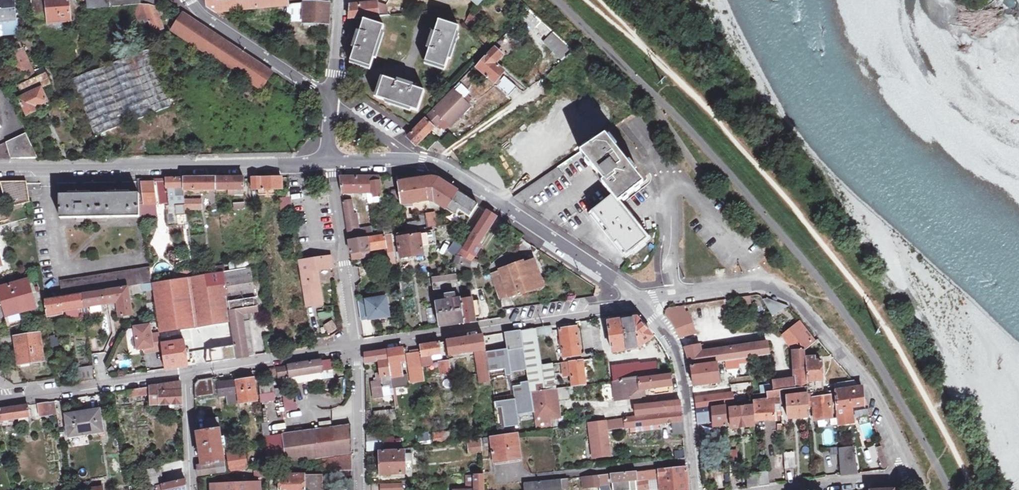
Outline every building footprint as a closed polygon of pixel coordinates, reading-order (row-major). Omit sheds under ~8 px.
[(18,34),(15,0),(0,0),(0,36),(18,34)] [(71,21),(69,0),(31,0),(32,8),(34,24),(35,24),(42,38),(50,38),(50,32),(49,23),(71,21)] [(86,1),(87,9),(133,5),(140,20),(147,18),(148,21),(150,21),(154,32),(164,29),(156,8),(145,6),(145,7),(137,8),(136,5),(141,4),(141,0),(155,5),(154,0),(79,0),(79,1),(86,1)] [(208,8),(216,13),(289,6),(288,0),(208,0),(208,8)] [(303,2),(303,5),(303,20),(303,22),(327,24),(329,3),(303,2)] [(349,19),(378,17),(377,3),(351,5),(349,19)] [(533,28),(541,20),(532,11),(524,3),(519,8),(525,13),(521,17),(533,28)] [(303,20),(303,5),(290,6),(291,19),(303,20)] [(172,31),(261,90),(273,72),(187,15),(184,13),(172,31)] [(365,20),(361,32),(358,31),(353,47),(356,48),(352,61),(371,67),(385,27),(365,20)] [(446,68),(459,27),(439,20),(435,33),(432,32),(427,48),(430,49),(426,62),(446,68)] [(554,31),(541,20),(536,26),(549,37),(554,31)] [(49,23),(50,32),(72,30),(71,21),(49,23)] [(82,34),(90,33),(90,21),(81,22),(82,34)] [(555,49),(564,40),(557,34),(549,43),(555,49)] [(574,49),(564,40),(555,49),(553,51),(562,60),(574,49)] [(50,105),(42,89),(52,84),(47,73),(37,77),(22,48),(17,42),(7,47),(11,54),(9,55),(20,81),(17,82),(24,96),(20,98),(28,115),(50,105)] [(475,66),(509,96),(517,86),(503,74),(505,71),(496,62),(504,54),(495,46),(475,66)] [(130,55),(126,48),(118,52),(118,53),(116,54),(118,59),(130,55)] [(97,136),(173,107),(151,50),(74,79),(97,136)] [(426,91),(413,87),(414,84),(397,78),(397,81),(384,77),(377,98),(419,111),(426,91)] [(439,122),(432,115),(434,112),(442,119),(442,118),(452,127),(474,106),(455,88),(407,137),(417,145),(439,122)] [(645,151),(651,147),(632,122),(626,126),(645,151)] [(26,133),(23,134),(0,145),(0,159),(38,158),(26,133)] [(443,141),(449,147),(457,140),(451,135),(443,141)] [(613,198),(616,201),(642,182),(605,135),(598,140),(580,152),(596,173),(594,174),(613,198)] [(364,177),(367,193),(371,193),(372,197),(380,197),(379,190),(382,190),(380,176),(364,177)] [(393,205),(427,199),(425,176),(411,176),(397,176),(399,190),(391,191),(393,205)] [(255,193),(256,190),(282,189),(282,177),(252,178),(253,193),(255,193)] [(367,193),(364,177),(339,177),(342,193),(362,193),(363,198),(368,198),(367,193)] [(184,190),(185,189),(185,178),(168,179),(168,182),(170,203),(170,206),(168,206),(171,225),(189,224),(188,215),(187,215),(186,210),(184,190)] [(218,189),(217,178),(206,178),(185,178),(185,189),(218,189)] [(245,178),(217,178),(218,189),(218,193),(235,192),(235,195),(244,195),(245,178)] [(430,178),(425,179),(427,199),(431,198),(447,208),(458,191),(441,180),(433,178),(430,178)] [(29,202),(30,202),(27,185),(27,182),(14,182),(1,182),(6,203),(6,204),(6,206),(7,206),(7,208),(8,207),(13,206),(22,203),(29,201),(29,202)] [(168,182),(155,183),(157,203),(170,203),(168,182)] [(139,193),(140,205),(147,204),(157,203),(155,183),(138,183),(139,193)] [(458,191),(447,208),(456,214),(459,209),(470,217),(478,204),(467,197),(458,191)] [(140,205),(139,193),(124,194),(59,195),(60,218),(140,216),(140,205)] [(282,211),(293,210),(291,196),(281,198),(282,211)] [(626,215),(616,201),(613,198),(596,211),(610,230),(608,232),(617,243),(619,242),(629,255),(647,241),(642,236),(631,221),(633,219),(628,213),(626,215)] [(203,210),(202,200),(187,200),(188,210),(203,210)] [(343,202),(349,240),(374,236),(373,230),(373,226),(360,229),(357,214),(354,214),(352,200),(343,202)] [(466,258),(471,260),(472,258),(481,246),(479,244),(496,217),(487,210),(458,255),(466,258)] [(436,227),(435,214),(434,213),(418,215),(419,221),(405,223),(407,231),(436,227)] [(435,214),(436,227),(444,226),(446,213),(435,214)] [(189,224),(171,225),(171,236),(191,235),(189,224)] [(385,234),(393,233),(392,230),(386,231),(385,228),(373,230),(374,236),(384,235),(385,234)] [(397,265),(393,233),(385,234),(389,266),(397,265)] [(423,246),(421,235),(418,236),(418,233),(398,235),(401,258),(430,254),(428,246),(427,246),(423,246)] [(384,235),(374,236),(349,240),(352,257),(370,255),(369,251),(385,248),(384,235)] [(457,253),(465,242),(458,238),(451,249),(457,253)] [(306,305),(323,303),(319,269),(332,267),(331,256),(300,260),(306,305)] [(466,258),(465,265),(477,269),(479,263),(471,260),(466,258)] [(230,271),(225,272),(229,302),(238,358),(254,355),(252,341),(247,342),(244,322),(249,321),(251,321),(250,314),(258,313),(252,268),(244,269),(242,261),(229,263),(230,271)] [(510,295),(520,292),(520,290),(537,285),(534,274),(537,273),(533,261),(524,263),(523,262),(490,272),(499,298),(510,295)] [(152,282),(151,274),(150,268),(147,268),(60,281),(62,290),(58,290),(60,297),(152,282)] [(195,268),(151,274),(152,282),(196,276),(195,268)] [(229,302),(225,272),(196,276),(152,282),(153,284),(143,285),(143,291),(150,290),(151,292),(154,292),(160,333),(175,330),(219,324),(222,347),(209,350),(207,363),(237,358),(228,302),(229,302)] [(434,289),(446,288),(448,300),(436,302),(439,326),(452,324),(464,322),(464,323),(475,321),(472,298),(468,299),(469,301),(462,303),(461,298),(456,299),(455,293),(459,292),(457,275),(432,278),(434,289)] [(25,323),(22,312),(36,308),(28,281),(0,289),(0,290),(5,308),(10,327),(25,323)] [(128,287),(105,291),(107,302),(119,300),(121,317),(133,315),(128,287)] [(82,306),(107,302),(105,291),(80,295),(82,306)] [(82,306),(80,295),(45,300),(47,314),(65,311),(66,317),(77,315),(76,307),(82,306)] [(387,296),(358,300),(361,319),(369,317),(369,319),(379,317),(389,316),(387,296)] [(751,296),(736,298),(736,305),(751,302),(751,296)] [(790,306),(769,299),(762,301),(772,317),(790,306)] [(685,313),(684,305),(668,308),(664,315),(680,337),(694,333),(688,312),(685,313)] [(608,323),(612,353),(638,349),(653,337),(638,319),(608,323)] [(333,321),(322,325),(326,334),(336,330),(333,321)] [(783,334),(789,343),(802,332),(810,340),(814,337),(804,325),(801,321),(783,334)] [(133,354),(156,352),(155,333),(150,333),(150,324),(131,326),(133,354)] [(533,329),(522,330),(532,392),(545,391),(556,389),(558,389),(553,364),(549,365),(542,366),(541,361),(538,337),(553,333),(552,326),(533,329)] [(566,362),(582,360),(577,327),(561,330),(566,362)] [(175,330),(160,333),(161,339),(173,337),(176,337),(175,330)] [(536,422),(532,392),(522,330),(515,331),(507,333),(508,340),(506,341),(508,351),(487,354),(490,371),(491,380),(499,427),(519,425),(520,431),(537,428),(536,422)] [(753,393),(754,398),(767,397),(767,400),(754,401),(755,420),(775,419),(773,405),(781,404),(781,394),(789,394),(789,389),(800,387),(800,393),(808,393),(808,392),(813,391),(824,391),(822,360),(813,360),(813,356),(806,357),(806,350),(819,339),(816,336),(814,337),(810,340),(802,332),(789,343),(795,351),(796,378),(772,381),(773,391),(753,393)] [(18,362),(31,360),(32,362),(42,361),(39,334),(16,337),(18,362)] [(493,335),(484,336),(486,350),(486,352),(495,351),(493,335)] [(52,347),(60,346),(59,339),(56,339),(56,336),(50,337),(52,347)] [(182,336),(176,337),(173,337),(174,342),(163,344),(167,369),(190,365),(186,340),(182,336)] [(265,337),(267,347),(276,345),(275,336),(265,337)] [(484,336),(469,338),(471,352),(476,351),(479,373),(490,371),(487,354),(486,352),(486,350),(484,336)] [(449,356),(471,352),(469,338),(465,339),(447,342),(449,356)] [(738,359),(749,358),(769,355),(768,342),(700,353),(699,345),(685,348),(688,354),(691,366),(693,386),(720,383),(716,363),(725,361),(727,370),(740,368),(739,366),(738,359)] [(410,371),(423,369),(424,377),(431,376),(430,369),(425,366),(432,365),(431,356),(441,354),(439,343),(419,346),(420,353),(414,354),(408,355),(410,371)] [(276,345),(267,347),(268,353),(277,352),(276,345)] [(374,399),(384,397),(383,391),(393,389),(392,377),(403,375),(401,362),(405,361),(403,348),(365,354),(365,365),(369,365),(368,362),(379,361),(381,373),(378,374),(379,383),(373,384),(374,399)] [(750,364),(749,358),(738,359),(739,366),(750,364)] [(292,377),(332,371),(331,359),(320,361),(277,368),(279,379),(290,377),(292,377)] [(441,376),(457,374),(455,359),(450,360),(450,361),(441,363),(440,366),(441,376)] [(583,360),(582,360),(566,362),(563,363),(565,374),(573,373),(575,386),(586,384),(583,360)] [(612,367),(614,382),(660,376),(659,362),(641,365),(641,364),(612,367)] [(95,379),(93,366),(78,369),(80,381),(95,379)] [(334,379),(332,371),(292,377),(293,386),(334,379)] [(471,374),(472,381),(474,390),(484,389),(484,381),(491,380),(490,371),(479,373),(471,374)] [(472,381),(471,374),(460,376),(455,377),(456,384),(472,381)] [(670,374),(660,376),(614,382),(613,382),(614,392),(621,391),(622,400),(645,397),(644,389),(671,386),(670,374)] [(216,395),(214,377),(198,379),(194,383),(195,397),(216,395)] [(237,382),(240,404),(258,401),(255,380),(246,381),(237,382)] [(837,410),(868,405),(867,400),(864,400),(864,392),(863,386),(860,387),(855,381),(835,383),(837,410)] [(218,384),(220,395),(227,394),(229,403),(235,403),(236,413),(240,412),(236,382),(218,384)] [(127,391),(128,397),(129,397),(129,401),(135,400),(136,397),(151,394),(152,406),(183,405),(182,383),(127,391)] [(260,384),(261,395),(275,393),(274,383),(260,384)] [(532,392),(536,422),(552,420),(562,418),(558,389),(556,389),(545,391),(532,392)] [(754,398),(753,393),(751,390),(730,393),(731,403),(754,400),(754,398)] [(695,398),(696,407),(728,402),(727,393),(695,398)] [(787,396),(788,419),(810,418),(808,395),(787,396)] [(283,411),(296,409),(295,396),(282,397),(283,411)] [(831,396),(813,397),(815,420),(832,417),(831,396)] [(634,407),(635,415),(681,410),(680,401),(634,407)] [(39,404),(41,416),(50,415),(48,403),(39,404)] [(696,410),(698,424),(713,422),(713,426),(727,424),(726,405),(696,410)] [(30,417),(28,406),(0,410),(0,421),(30,417)] [(397,419),(396,409),(397,409),(396,406),(393,406),(393,409),(374,411),(375,421),(397,419)] [(730,408),(732,428),(753,425),(752,406),(730,408)] [(617,409),(618,418),(632,416),(631,407),(617,409)] [(65,414),(69,435),(102,430),(99,410),(89,411),(65,414)] [(681,413),(605,421),(606,430),(607,430),(630,427),(660,424),(672,423),(674,434),(683,434),(681,413)] [(199,466),(199,476),(248,468),(242,425),(237,426),(240,446),(237,447),(237,451),(227,452),(228,461),(225,462),(218,418),(204,420),(206,431),(197,432),(200,449),(202,466),(199,466)] [(553,427),(552,420),(536,422),(537,428),(537,429),(553,427)] [(606,430),(605,421),(589,423),(593,451),(609,449),(607,430),(606,430)] [(263,423),(269,466),(352,453),(352,426),(320,430),(319,425),(310,426),(311,431),(272,437),(269,423),(263,423)] [(660,424),(630,427),(631,435),(661,432),(660,424)] [(452,431),(444,433),(446,442),(454,441),(452,431)] [(366,433),(367,441),(382,439),(382,432),(366,433)] [(428,433),(419,432),(419,442),(428,442),(428,433)] [(446,442),(444,433),(433,434),(434,443),(446,442)] [(493,438),(496,462),(521,459),(518,434),(493,438)] [(839,444),(848,445),(848,436),(840,436),(839,444)] [(250,468),(257,467),(254,446),(252,447),(251,437),(246,438),(250,468)] [(382,439),(367,441),(367,446),(367,451),(397,446),(396,437),(382,439)] [(483,438),(469,440),(471,448),(483,446),(483,438)] [(839,448),(841,476),(858,474),(854,446),(839,448)] [(888,463),(882,446),(877,448),(883,465),(888,463)] [(610,456),(609,449),(593,451),(594,458),(610,456)] [(381,465),(381,475),(406,474),(405,451),(380,453),(381,465)] [(784,453),(785,469),(796,468),(795,452),(784,453)] [(315,462),(317,472),(337,470),(337,472),(352,470),(352,456),(315,462)] [(730,462),(730,476),(740,476),(739,462),(730,462)] [(661,489),(688,489),(686,467),(659,469),(661,489)] [(147,471),(150,487),(164,484),(162,476),(161,468),(147,471)] [(646,471),(647,479),(657,478),(657,470),(646,471)] [(646,471),(636,472),(637,489),(643,488),(642,479),(647,479),(646,471)] [(636,472),(584,477),(585,487),(613,483),(613,489),(638,489),(636,472)] [(748,488),(759,486),(771,485),(770,472),(747,474),(748,488)] [(483,474),(467,476),(467,486),(474,486),(474,489),(484,489),(483,474)] [(281,477),(281,489),(324,489),(323,476),(281,477)] [(562,489),(562,487),(567,487),(566,479),(524,483),(524,489),(551,489),(562,489)] [(186,487),(186,481),(147,489),(187,489),(186,487)]
